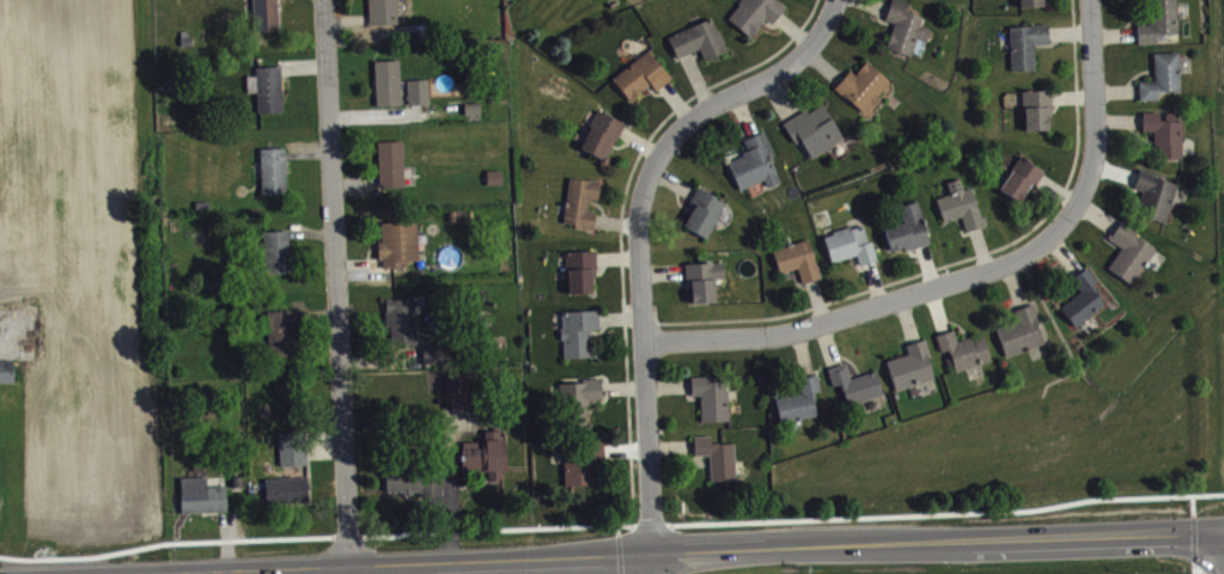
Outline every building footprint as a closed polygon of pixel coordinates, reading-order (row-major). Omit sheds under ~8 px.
[(254,29),(252,0),(277,0),(279,28),(254,29)] [(369,23),(396,22),(395,0),(367,0),(369,23)] [(737,1),(738,2),(726,17),(750,36),(759,25),(757,24),(762,18),(765,17),(771,22),(778,13),(785,5),(779,0),(738,0),(737,1)] [(888,7),(890,0),(905,0),(908,1),(909,1),(907,10),(921,16),(919,24),(930,28),(926,39),(917,36),(911,54),(908,53),(884,44),(893,22),(884,18),(888,7)] [(1049,10),(1049,0),(1023,0),(1024,10),(1049,10)] [(1180,0),(1156,1),(1156,28),(1141,28),(1142,47),(1159,47),(1159,38),(1181,38),(1180,0)] [(718,29),(715,30),(710,16),(666,35),(676,56),(686,51),(695,47),(698,45),(704,59),(727,48),(718,29)] [(1013,30),(1015,75),(1039,74),(1038,47),(1053,47),(1052,28),(1013,30)] [(611,78),(628,98),(629,98),(631,98),(644,87),(644,86),(647,84),(650,81),(654,88),(662,83),(670,77),(646,48),(611,78)] [(1143,104),(1162,104),(1161,95),(1184,94),(1183,55),(1158,56),(1159,85),(1143,85),(1143,104)] [(373,59),(376,103),(401,102),(398,57),(373,59)] [(848,68),(840,78),(833,86),(863,110),(870,102),(870,103),(890,79),(865,59),(854,73),(848,68)] [(280,65),(255,66),(255,74),(245,74),(246,90),(256,90),(257,110),(282,109),(280,65)] [(406,78),(407,100),(428,100),(427,77),(406,78)] [(1028,134),(1055,133),(1054,94),(1027,94),(1028,134)] [(822,102),(808,111),(805,108),(792,115),(782,121),(794,141),(799,139),(809,155),(810,155),(842,136),(841,134),(822,102)] [(596,106),(587,123),(590,124),(579,146),(581,147),(599,155),(598,158),(598,159),(601,161),(604,163),(607,161),(608,158),(608,155),(607,154),(611,142),(615,138),(616,138),(621,129),(625,122),(598,108),(596,106)] [(1185,163),(1187,125),(1178,125),(1179,117),(1166,116),(1146,115),(1146,135),(1159,135),(1158,161),(1185,163)] [(763,129),(753,134),(743,139),(747,148),(745,148),(741,151),(742,153),(726,160),(739,188),(763,177),(767,185),(779,179),(775,172),(777,171),(773,165),(774,164),(769,155),(774,152),(763,129)] [(377,139),(402,139),(403,184),(378,185),(377,139)] [(258,147),(260,193),(285,191),(284,146),(258,147)] [(1027,207),(1047,174),(1023,160),(1003,193),(1027,207)] [(506,174),(490,174),(490,189),(506,188),(506,174)] [(1171,225),(1181,185),(1142,175),(1137,196),(1144,198),(1139,217),(1171,225)] [(568,176),(562,220),(574,222),(573,226),(592,228),(593,219),(596,209),(587,208),(589,200),(589,196),(597,197),(599,178),(589,177),(589,178),(568,176)] [(936,196),(943,220),(957,216),(961,215),(966,230),(976,226),(987,224),(985,214),(981,215),(978,201),(975,201),(972,185),(963,188),(960,177),(946,181),(950,193),(936,196)] [(698,184),(693,193),(688,200),(689,201),(687,207),(686,208),(689,212),(682,222),(705,236),(725,202),(698,184)] [(928,242),(921,244),(909,248),(906,249),(905,244),(890,249),(883,226),(902,221),(897,206),(918,200),(921,214),(920,214),(928,242)] [(380,220),(380,239),(377,239),(378,257),(382,257),(382,265),(407,265),(407,258),(416,257),(415,219),(380,220)] [(850,225),(850,227),(863,224),(867,240),(872,239),(872,240),(877,257),(869,261),(859,263),(855,252),(854,254),(832,261),(824,238),(823,236),(833,232),(832,230),(850,225)] [(1111,273),(1137,288),(1160,252),(1139,240),(1142,234),(1125,224),(1113,244),(1125,251),(1111,273)] [(262,230),(264,271),(290,270),(287,228),(262,230)] [(821,276),(815,258),(814,258),(808,237),(773,248),(780,271),(794,267),(797,265),(802,281),(811,279),(821,276)] [(565,250),(566,267),(567,267),(568,291),(591,289),(591,277),(595,277),(595,273),(595,267),(596,267),(596,258),(596,249),(565,250)] [(683,262),(684,269),(684,279),(686,279),(686,282),(686,287),(690,287),(690,300),(712,299),(715,299),(714,276),(724,275),(723,261),(713,261),(712,261),(698,261),(683,262)] [(1060,305),(1076,325),(1104,303),(1091,285),(1097,280),(1086,265),(1079,271),(1072,277),(1082,289),(1072,295),(1060,305)] [(384,297),(385,324),(390,324),(390,343),(415,342),(414,295),(384,297)] [(995,325),(1005,355),(1043,342),(1036,323),(1040,322),(1033,303),(1022,306),(1013,309),(1017,318),(1015,318),(995,325)] [(266,309),(268,355),(294,353),(291,307),(266,309)] [(590,326),(599,326),(598,316),(598,307),(561,309),(561,326),(559,326),(559,337),(562,337),(564,356),(591,354),(590,329),(590,326)] [(936,334),(940,350),(948,348),(955,368),(955,370),(991,359),(989,356),(984,335),(970,338),(970,335),(967,336),(957,340),(954,328),(944,330),(936,334)] [(887,359),(895,387),(896,389),(933,377),(933,375),(927,358),(931,358),(925,337),(915,341),(906,343),(908,352),(907,353),(887,359)] [(426,349),(427,368),(449,368),(449,343),(434,343),(434,349),(426,349)] [(12,381),(11,359),(0,359),(0,381),(12,381)] [(827,367),(832,384),(839,383),(842,390),(844,390),(847,402),(847,403),(882,392),(882,391),(875,370),(859,374),(850,377),(845,361),(834,365),(827,367)] [(445,372),(446,407),(479,407),(477,371),(445,372)] [(775,397),(780,420),(780,421),(816,414),(816,413),(814,399),(815,398),(812,391),(821,389),(817,373),(808,374),(798,377),(800,391),(792,393),(775,397)] [(708,379),(707,374),(689,374),(690,384),(690,393),(699,393),(699,396),(700,420),(727,419),(726,379),(723,379),(708,379)] [(558,381),(559,403),(562,403),(564,422),(586,421),(585,403),(589,402),(589,398),(601,398),(601,387),(601,375),(581,377),(581,380),(558,381)] [(462,440),(462,447),(459,447),(461,469),(487,468),(487,476),(500,476),(500,468),(505,468),(505,436),(498,436),(498,425),(489,425),(489,428),(483,429),(483,441),(481,441),(481,446),(477,446),(477,440),(462,440)] [(278,429),(279,464),(305,463),(304,445),(304,429),(278,429)] [(693,434),(693,444),(693,453),(710,453),(710,464),(710,480),(732,478),(735,478),(733,441),(720,441),(710,442),(710,434),(693,434)] [(561,440),(564,484),(596,482),(595,460),(604,459),(603,448),(603,438),(561,440)] [(385,468),(385,489),(403,489),(403,493),(412,493),(410,489),(419,488),(419,493),(442,493),(440,465),(385,468)] [(179,476),(181,511),(226,508),(225,483),(206,484),(206,475),(179,476)] [(232,475),(232,484),(240,484),(240,475),(232,475)] [(264,476),(266,502),(306,500),(305,475),(264,476)]
